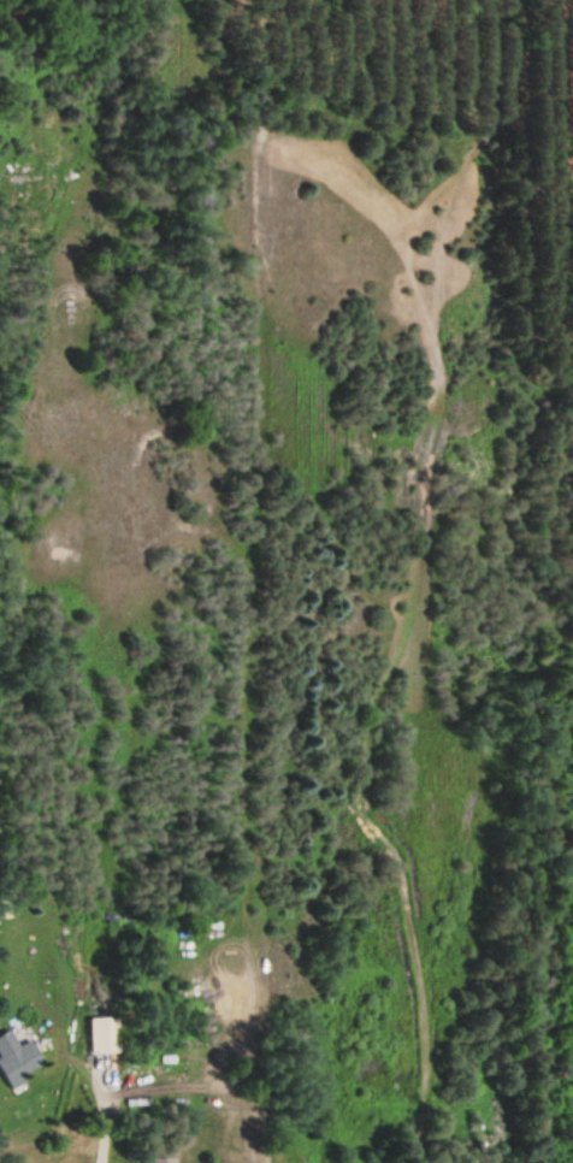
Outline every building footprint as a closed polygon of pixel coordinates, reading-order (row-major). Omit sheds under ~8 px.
[(122,1054),(122,1017),(93,1017),(93,1054),(122,1054)] [(12,1030),(0,1037),(0,1066),(16,1095),(30,1087),(24,1077),(46,1065),(33,1040),(21,1046),(12,1030)]
